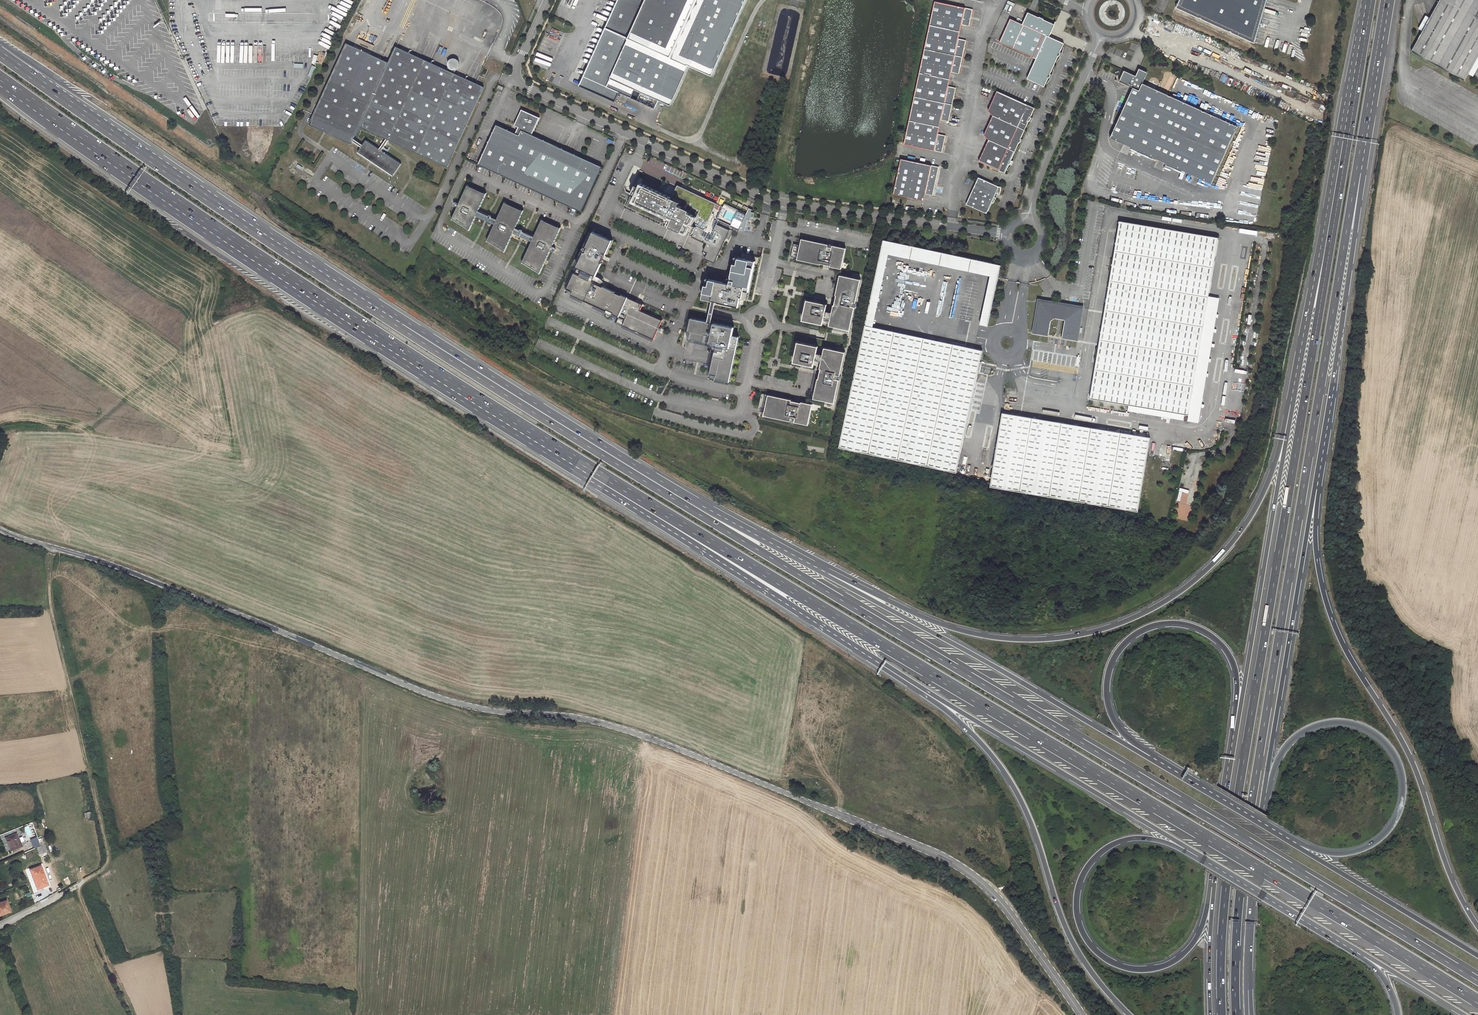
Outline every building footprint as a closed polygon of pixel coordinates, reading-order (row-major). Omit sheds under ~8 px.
[(606,27),(578,88),(615,105),(620,95),(632,100),(635,93),(659,103),(671,109),(690,69),(713,79),(749,0),(618,0),(606,27)] [(1229,33),(1229,32),(1231,33),(1230,34),(1250,43),(1252,38),(1254,39),(1266,0),(1177,0),(1180,1),(1177,9),(1200,20),(1201,19),(1202,19),(1201,20),(1229,33)] [(1412,51),(1464,80),(1477,56),(1477,0),(1440,0),(1412,51)] [(935,2),(930,25),(960,32),(962,25),(969,27),(973,11),(935,2)] [(1038,57),(1049,36),(1055,24),(1044,19),(1045,19),(1040,16),(1040,17),(1029,12),(1023,24),(1011,18),(1001,41),(1034,57),(1035,56),(1038,57)] [(960,32),(930,25),(925,49),(963,57),(966,41),(959,39),(960,32)] [(1049,36),(1038,57),(1037,58),(1028,79),(1045,86),(1049,78),(1051,73),(1059,56),(1061,51),(1064,45),(1065,43),(1049,36)] [(389,61),(347,42),(309,123),(352,143),(353,140),(354,138),(360,126),(386,138),(389,139),(447,166),(484,86),(396,46),(389,61)] [(925,49),(920,72),(950,79),(952,72),(959,74),(963,57),(925,49)] [(461,65),(455,58),(448,64),(455,71),(461,65)] [(1136,76),(1124,70),(1119,81),(1133,88),(1110,138),(1211,183),(1237,126),(1204,111),(1204,112),(1202,111),(1203,111),(1170,96),(1170,97),(1169,96),(1169,95),(1143,83),(1148,72),(1139,69),(1136,76)] [(915,96),(945,103),(953,104),(956,87),(949,86),(950,79),(920,72),(915,96)] [(993,115),(1025,130),(1029,121),(1031,116),(1035,108),(997,91),(988,111),(993,115)] [(655,111),(659,103),(635,93),(632,100),(655,111)] [(910,120),(940,127),(942,120),(949,121),(953,104),(945,103),(915,96),(910,120)] [(496,124),(478,164),(580,211),(601,166),(531,134),(539,117),(522,109),(514,125),(518,127),(515,133),(496,124)] [(989,139),(1015,151),(1019,143),(1021,138),(1025,130),(993,115),(984,135),(989,139)] [(905,144),(943,152),(946,135),(939,134),(940,127),(910,120),(905,144)] [(354,138),(353,140),(361,146),(358,151),(393,175),(401,163),(381,149),(389,139),(386,138),(379,148),(366,139),(363,144),(354,138)] [(1015,151),(989,139),(986,144),(987,145),(989,146),(990,147),(991,148),(979,160),(1006,172),(1009,164),(1012,159),(1015,151)] [(986,144),(979,160),(991,148),(990,147),(989,146),(987,145),(986,144)] [(940,166),(919,162),(916,162),(902,158),(894,194),(924,200),(926,193),(933,195),(940,166)] [(1001,187),(979,176),(966,203),(986,212),(992,201),(993,202),(995,199),(996,197),(994,196),(996,192),(998,193),(1000,194),(1001,190),(1001,187)] [(677,200),(671,197),(640,182),(638,186),(635,194),(634,195),(630,194),(625,205),(653,218),(655,214),(664,219),(670,221),(668,225),(687,234),(689,230),(693,223),(695,216),(685,212),(686,210),(675,205),(677,200)] [(695,216),(693,223),(696,224),(704,228),(716,202),(677,184),(671,197),(677,200),(675,205),(686,210),(685,212),(695,216)] [(456,206),(451,218),(468,228),(475,215),(476,211),(485,193),(466,185),(458,203),(456,206)] [(522,210),(503,202),(495,220),(493,223),(486,239),(503,250),(511,232),(513,229),(522,210)] [(745,230),(748,219),(752,220),(754,210),(748,208),(743,229),(745,230)] [(476,211),(475,215),(493,223),(495,220),(489,218),(487,217),(476,211)] [(653,218),(663,222),(664,219),(655,214),(653,218)] [(530,241),(521,261),(538,272),(549,249),(550,246),(559,227),(540,219),(532,237),(530,241)] [(1119,220),(1089,397),(1188,413),(1217,236),(1119,220)] [(725,232),(728,225),(720,221),(717,228),(725,232)] [(513,229),(511,232),(530,241),(532,237),(520,232),(518,231),(513,229)] [(577,266),(583,269),(597,275),(612,240),(593,232),(586,247),(587,248),(586,252),(584,251),(577,266)] [(794,243),(791,258),(817,263),(821,264),(821,263),(831,265),(831,266),(842,268),(846,248),(833,245),(832,249),(828,248),(829,244),(802,238),(801,245),(794,243)] [(889,254),(991,276),(980,325),(988,327),(998,278),(1001,265),(884,240),(865,327),(873,328),(889,254)] [(705,285),(702,298),(738,306),(740,296),(742,297),(743,291),(748,292),(754,261),(737,258),(736,264),(733,263),(729,283),(709,279),(708,286),(705,285)] [(620,316),(628,297),(601,284),(602,283),(604,282),(602,280),(603,279),(602,278),(601,278),(600,278),(598,277),(599,276),(597,275),(583,269),(581,274),(575,272),(568,288),(573,290),(572,294),(608,310),(608,309),(614,312),(614,313),(620,316)] [(856,302),(861,279),(841,274),(837,289),(836,294),(837,295),(835,304),(834,304),(830,325),(850,329),(855,306),(851,305),(852,301),(856,302)] [(666,314),(628,297),(620,316),(617,321),(654,338),(666,314)] [(1038,298),(1032,331),(1043,333),(1049,301),(1049,300),(1038,298)] [(817,301),(808,299),(803,319),(823,323),(827,303),(817,301)] [(1076,339),(1081,306),(1049,301),(1043,333),(1043,334),(1047,334),(1050,320),(1054,317),(1064,319),(1061,337),(1076,339)] [(706,321),(690,317),(686,331),(690,332),(689,338),(709,342),(716,343),(714,351),(713,351),(708,373),(715,375),(714,378),(727,381),(736,344),(729,343),(731,335),(732,327),(713,322),(712,323),(706,322),(706,321)] [(865,327),(839,448),(957,474),(982,351),(873,328),(865,327)] [(737,336),(731,335),(729,343),(736,344),(737,336)] [(814,365),(818,345),(798,341),(794,361),(804,363),(814,365)] [(840,375),(845,351),(825,347),(820,368),(821,368),(820,373),(819,378),(818,377),(814,397),(835,402),(840,379),(836,378),(836,374),(840,375)] [(792,399),(762,393),(759,407),(765,408),(764,415),(791,420),(791,416),(796,417),(795,421),(808,424),(813,403),(802,401),(801,402),(796,401),(792,400),(792,399)] [(989,486),(1137,511),(1149,436),(1001,412),(989,486)] [(17,832),(5,837),(10,850),(22,846),(17,832)] [(37,849),(40,848),(37,838),(31,841),(34,850),(37,849)] [(41,866),(30,870),(36,889),(47,885),(41,866)] [(0,903),(0,915),(10,911),(6,900),(0,903)]
